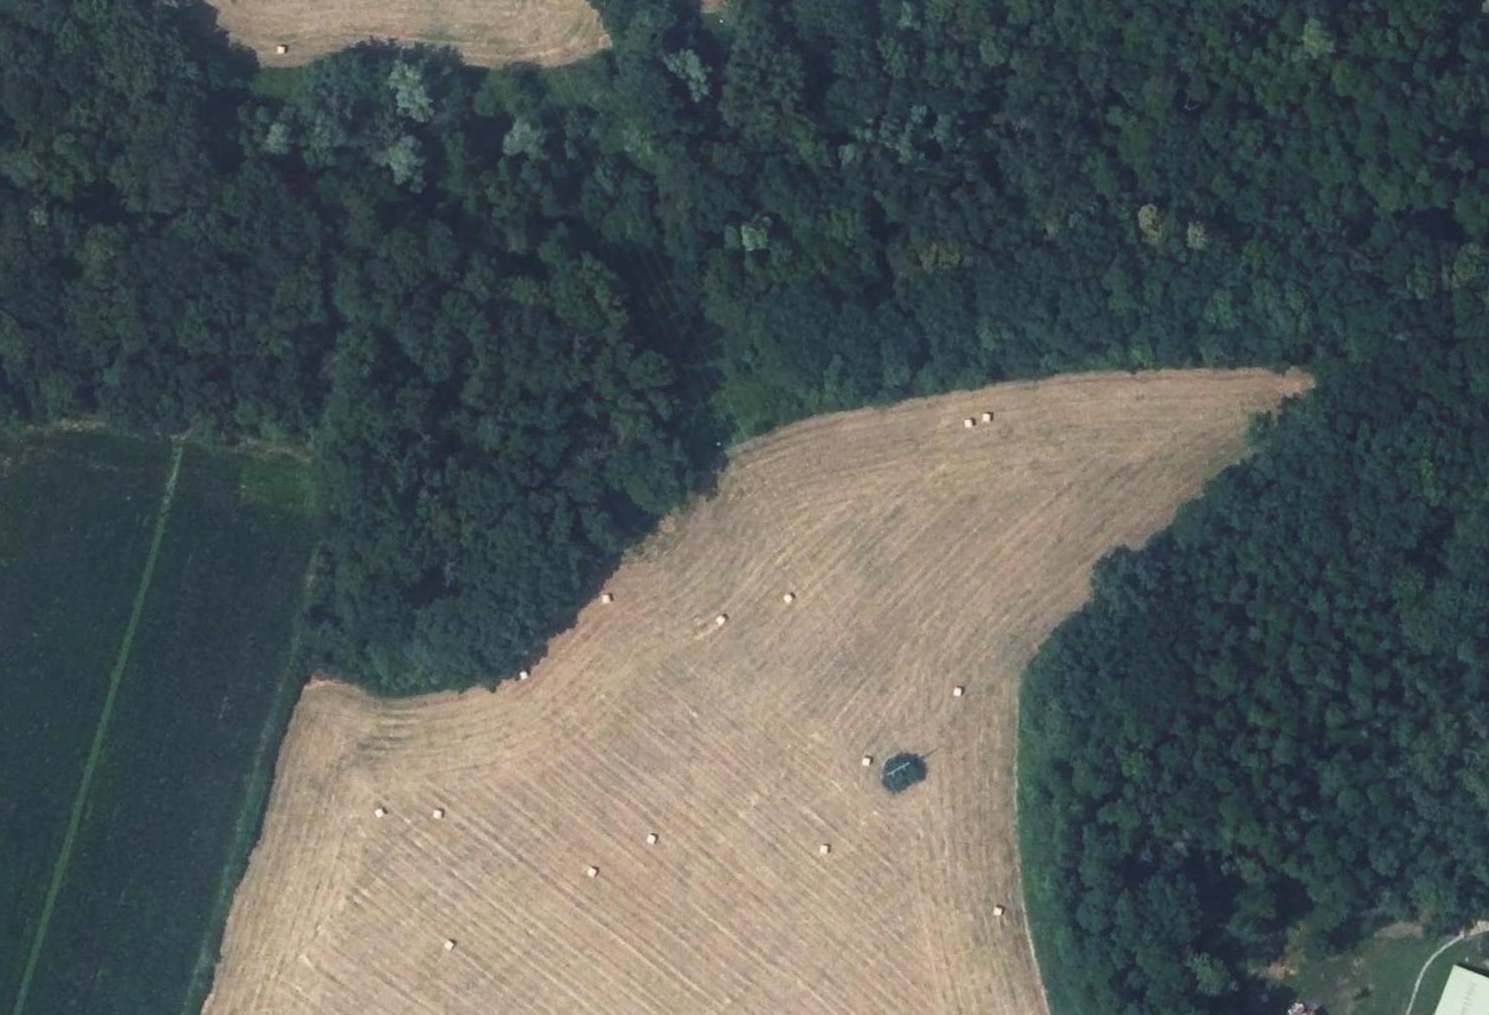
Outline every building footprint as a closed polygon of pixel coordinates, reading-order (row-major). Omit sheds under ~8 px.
[(1457,966),(1437,1014),(1488,1014),(1488,979),(1457,966)]
